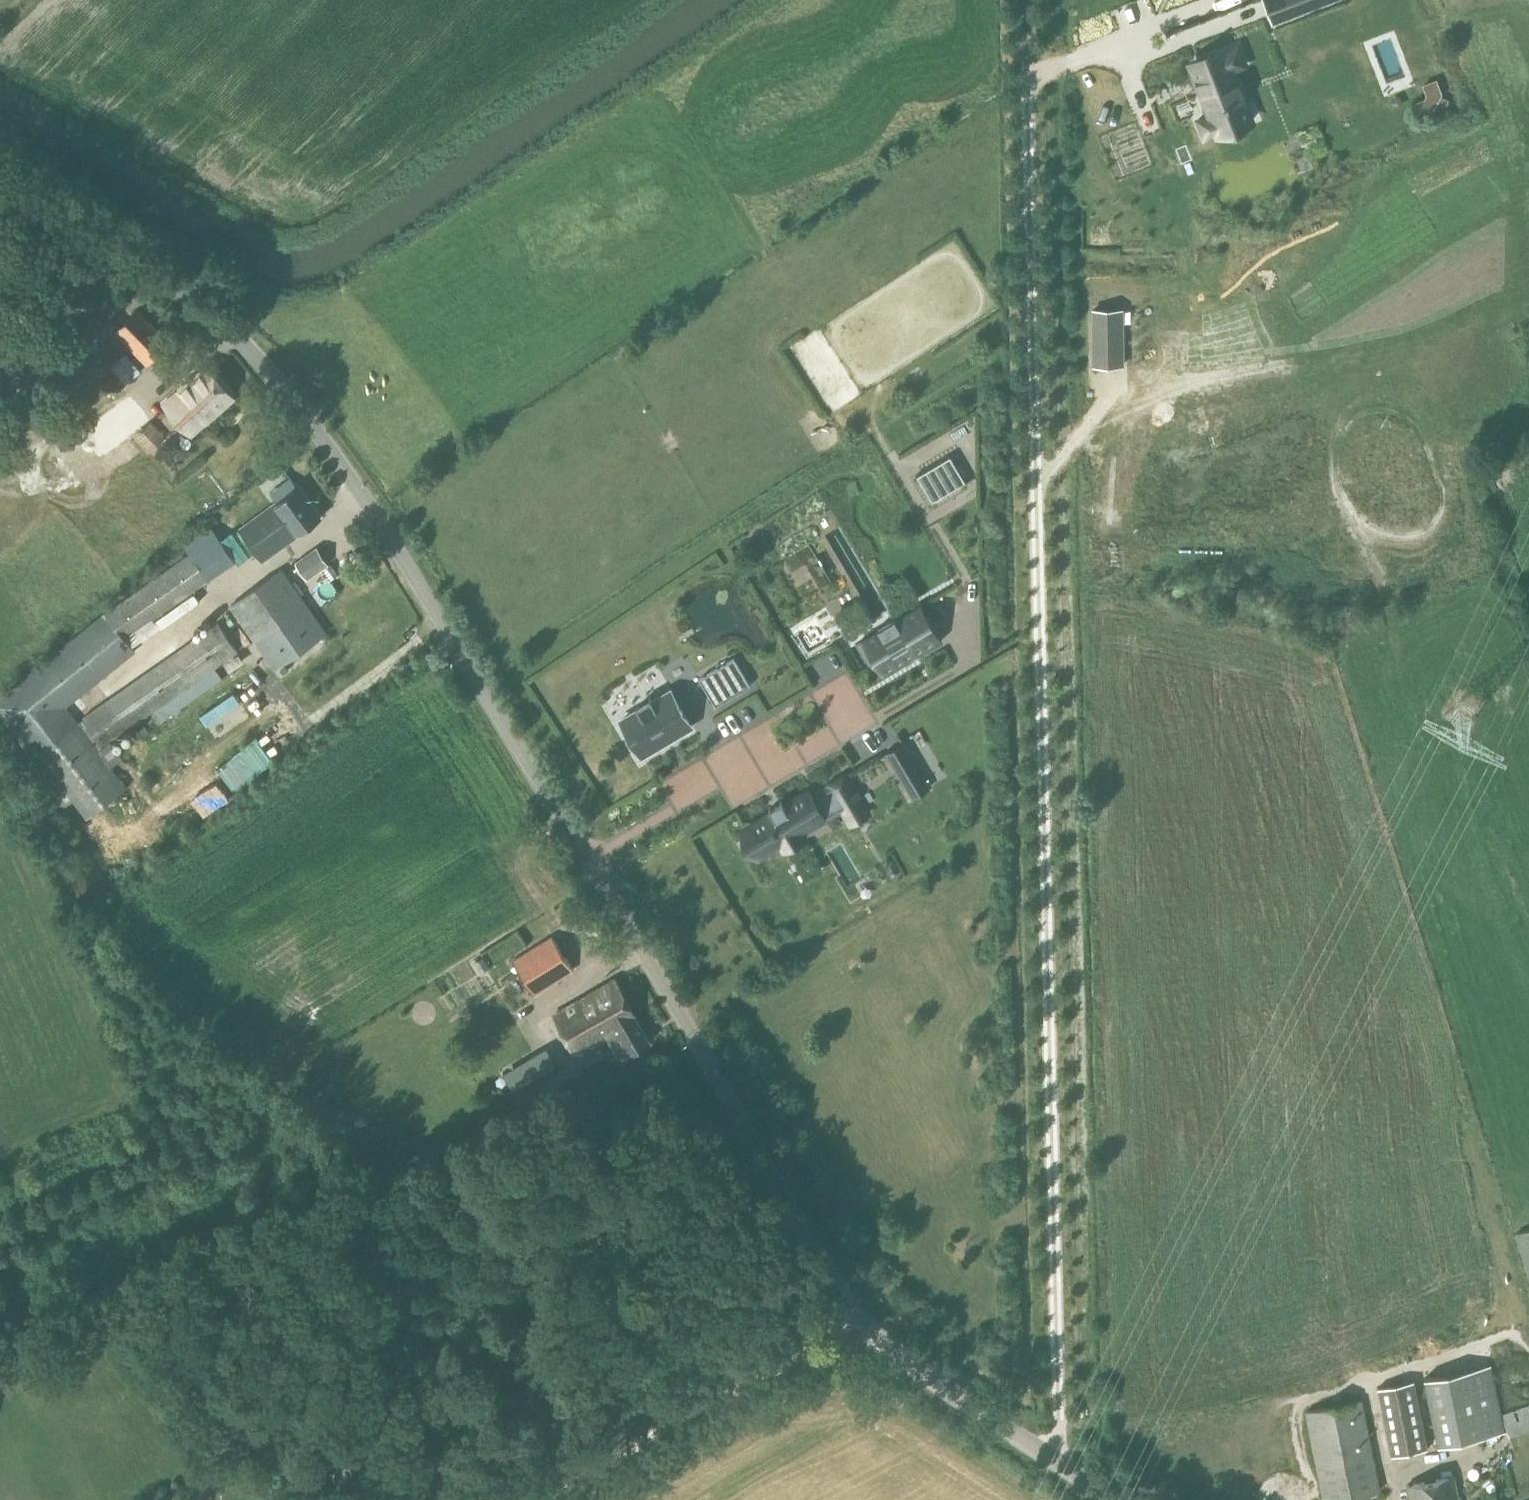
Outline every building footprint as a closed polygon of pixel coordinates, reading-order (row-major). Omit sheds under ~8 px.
[(1272,22),(1330,0),(1264,0),(1272,22)] [(1237,46),(1191,64),(1210,114),(1198,119),(1205,138),(1251,120),(1232,70),(1245,64),(1237,46)] [(1434,111),(1436,108),(1444,112),(1449,100),(1441,96),(1443,93),(1437,78),(1422,84),(1426,95),(1425,98),(1415,102),(1420,116),(1434,111)] [(171,343),(137,308),(114,330),(148,365),(171,343)] [(1092,309),(1093,365),(1122,365),(1121,309),(1092,309)] [(234,396),(206,365),(164,404),(192,435),(234,396)] [(932,502),(966,482),(950,456),(916,476),(932,502)] [(321,517),(299,486),(275,502),(276,503),(239,529),(262,561),(299,534),(298,534),(321,517)] [(212,573),(234,558),(217,534),(195,549),(212,573)] [(329,564),(317,547),(296,562),(307,579),(329,564)] [(108,759),(108,760),(84,729),(89,726),(102,745),(237,651),(218,623),(83,717),(78,720),(67,706),(136,650),(125,637),(209,579),(191,553),(105,613),(0,697),(0,714),(39,763),(32,769),(49,792),(55,787),(81,821),(128,785),(108,759)] [(327,632),(283,569),(231,606),(234,610),(230,613),(236,622),(240,619),(275,668),(327,632)] [(921,605),(896,620),(895,618),(894,618),(896,621),(880,631),(878,628),(877,628),(879,630),(857,643),(869,664),(875,661),(882,674),(900,663),(899,663),(941,639),(921,605)] [(716,706),(750,685),(734,658),(700,678),(716,706)] [(621,722),(623,721),(632,736),(630,737),(641,755),(659,745),(661,747),(675,739),(673,736),(692,725),(672,690),(653,702),(650,698),(637,707),(639,710),(620,721),(621,722)] [(887,752),(888,755),(903,780),(919,771),(904,746),(902,743),(887,752)] [(746,829),(761,854),(782,842),(785,848),(804,837),(801,831),(840,807),(849,823),(868,812),(846,774),(827,785),(829,788),(812,799),(808,792),(785,806),(782,801),(769,809),(771,813),(746,829)] [(573,969),(553,936),(513,961),(534,994),(573,969)] [(579,1056),(610,1037),(621,1057),(627,1053),(627,1054),(650,1041),(636,1017),(637,1017),(616,979),(554,1014),(579,1056)] [(547,1047),(504,1073),(516,1094),(560,1068),(547,1047)] [(304,1083),(310,1093),(322,1085),(316,1075),(304,1083)] [(1516,1234),(1528,1276),(1528,1230),(1516,1234)] [(1528,1429),(1528,1405),(1500,1415),(1490,1365),(1424,1379),(1438,1446),(1507,1432),(1508,1436),(1528,1429)] [(1391,1456),(1427,1449),(1413,1381),(1378,1388),(1391,1456)] [(1379,1491),(1361,1401),(1306,1412),(1323,1499),(1334,1499),(1379,1491)] [(1453,1476),(1406,1486),(1409,1499),(1458,1499),(1453,1476)]
